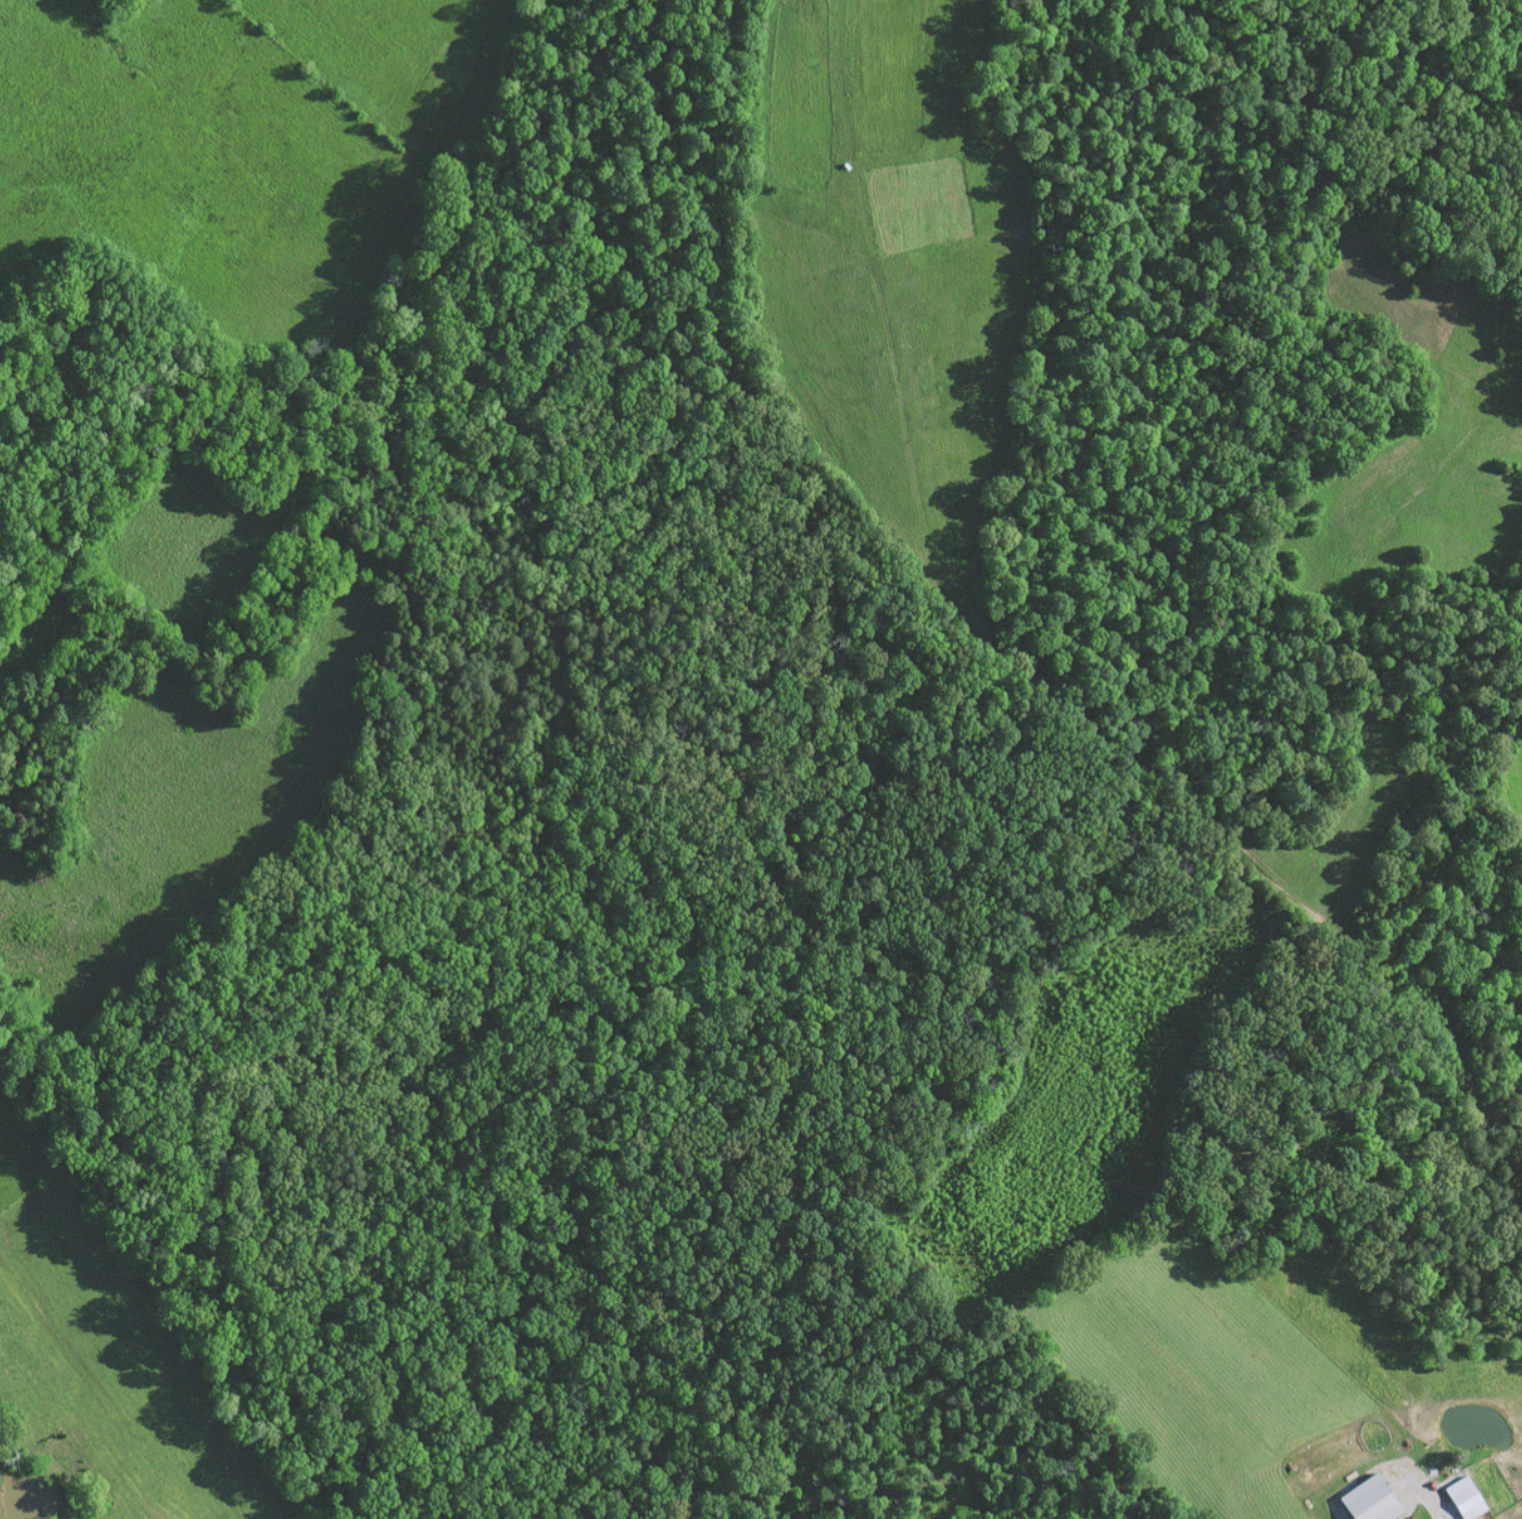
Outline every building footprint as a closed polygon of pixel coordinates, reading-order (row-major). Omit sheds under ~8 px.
[(1358,1518),(1400,1518),(1407,1516),(1387,1473),(1345,1493),(1358,1518)] [(1465,1518),(1475,1518),(1492,1509),(1470,1475),(1447,1489),(1465,1518)]
